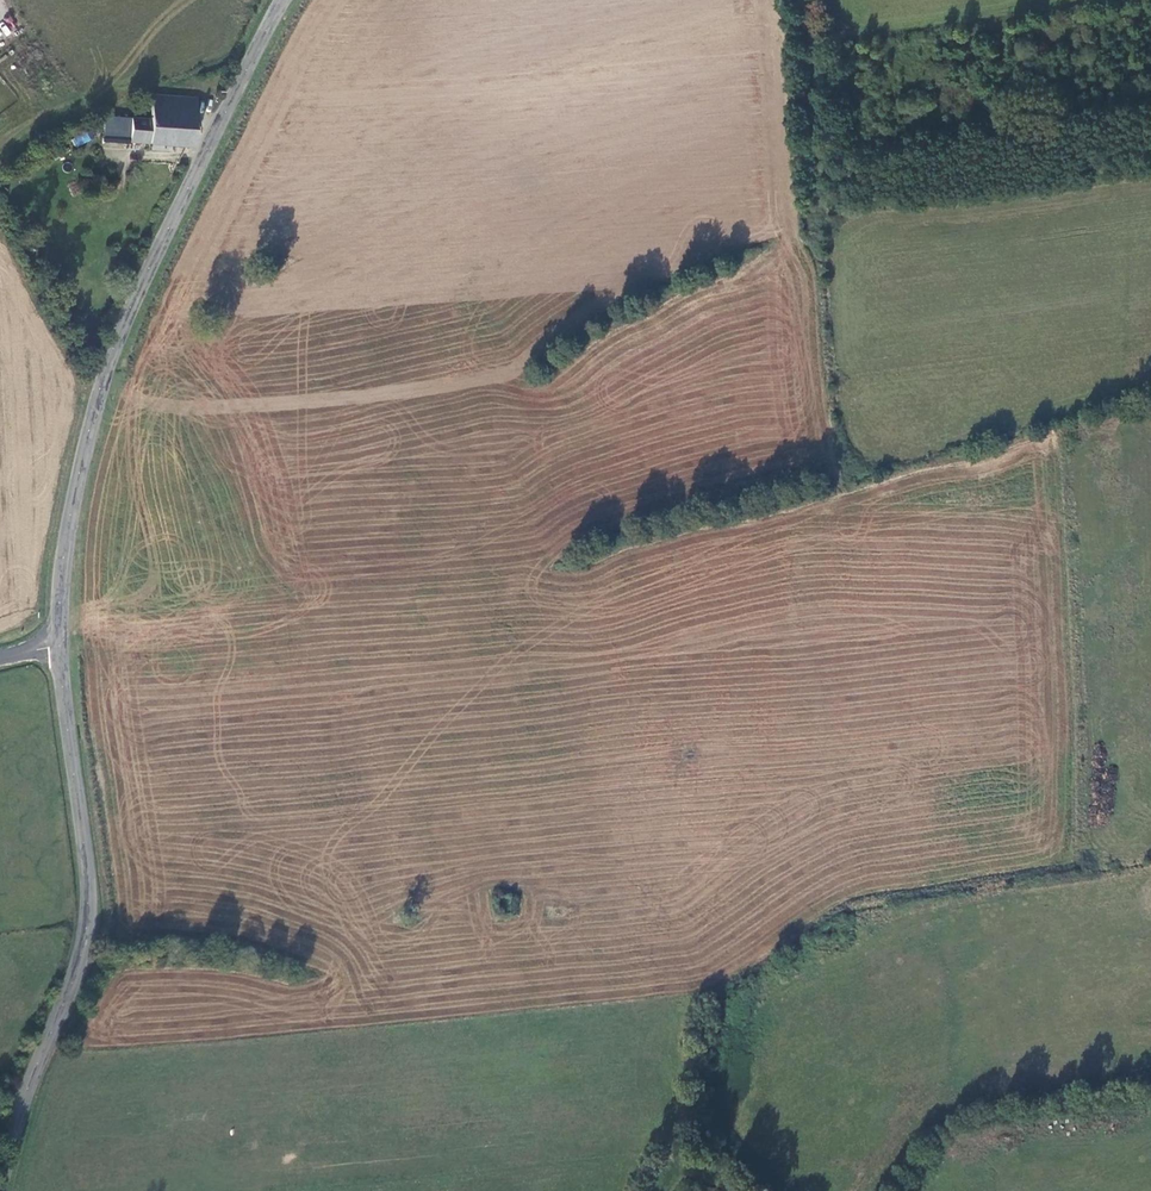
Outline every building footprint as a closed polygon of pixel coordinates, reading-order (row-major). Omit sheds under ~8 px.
[(129,140),(193,145),(196,97),(151,95),(149,118),(140,118),(131,118),(129,140)] [(102,138),(129,140),(131,118),(140,118),(140,109),(126,107),(113,110),(112,117),(104,116),(102,138)] [(89,130),(71,139),(75,147),(92,138),(89,130)]
